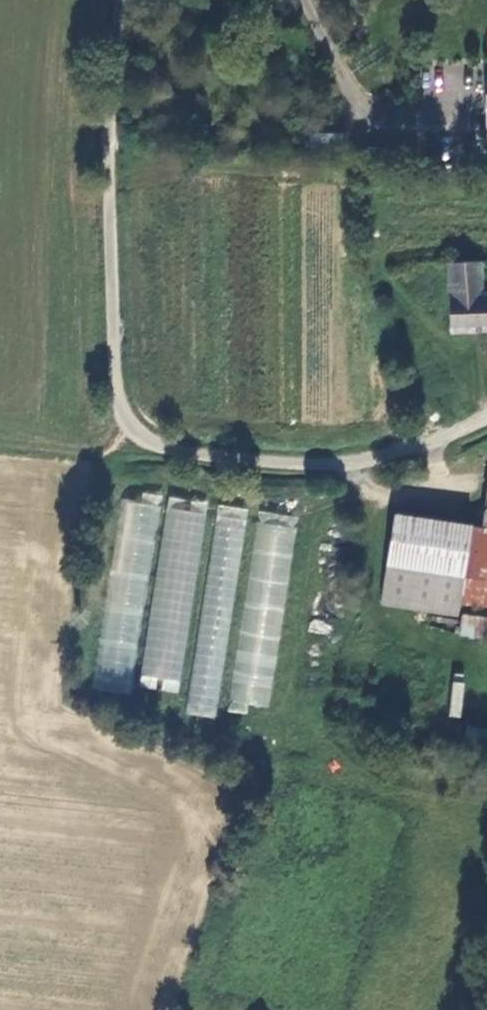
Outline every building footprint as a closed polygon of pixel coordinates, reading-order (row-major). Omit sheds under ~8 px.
[(452,258),(458,328),(486,325),(486,280),(485,254),(452,258)] [(161,506),(122,500),(93,689),(132,695),(161,506)] [(250,510),(220,506),(187,715),(218,719),(250,510)] [(211,515),(166,507),(139,675),(184,683),(211,515)] [(268,707),(298,520),(258,514),(228,701),(268,707)] [(398,519),(395,570),(486,576),(486,527),(398,519)] [(474,614),(474,603),(486,603),(486,576),(395,570),(396,609),(474,614)] [(461,717),(464,682),(453,681),(450,716),(461,717)]
